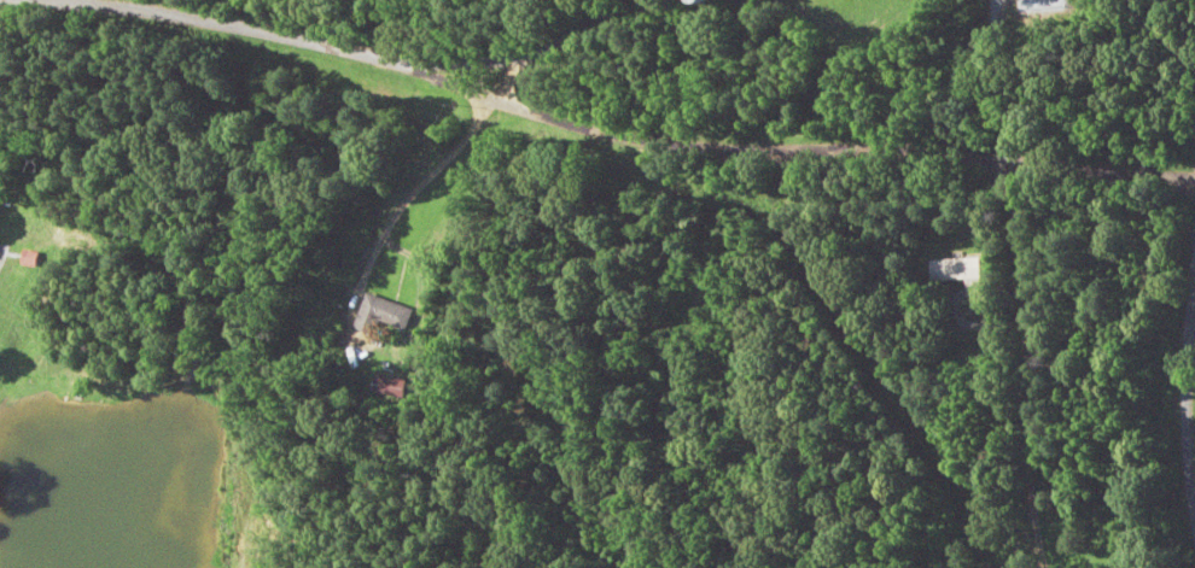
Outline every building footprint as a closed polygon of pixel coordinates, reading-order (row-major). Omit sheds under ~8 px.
[(929,260),(930,281),(965,280),(965,297),(981,296),(980,259),(929,260)] [(376,336),(380,323),(407,330),(413,309),(365,295),(355,330),(376,336)] [(374,396),(405,399),(406,381),(375,379),(374,396)]
